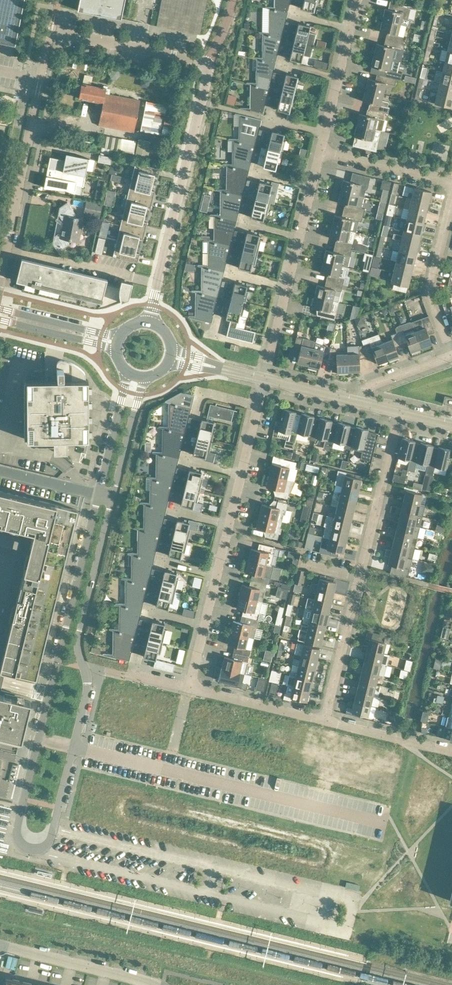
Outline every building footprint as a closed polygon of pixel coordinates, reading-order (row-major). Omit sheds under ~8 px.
[(14,43),(22,0),(0,0),(0,40),(14,43)] [(78,10),(121,19),(121,18),(125,0),(80,0),(78,10)] [(265,7),(288,13),(289,7),(291,0),(276,0),(276,7),(265,7)] [(304,0),(302,7),(302,8),(313,11),(315,4),(317,4),(318,0),(303,0),(304,0)] [(411,20),(408,19),(410,8),(393,4),(391,10),(385,8),(382,20),(400,24),(409,26),(411,20)] [(287,18),(288,13),(265,7),(270,9),(269,32),(259,32),(288,39),(289,34),(283,32),(287,18)] [(390,34),(389,40),(402,43),(403,37),(397,35),(400,24),(382,20),(379,31),(390,34)] [(295,35),(289,34),(288,39),(313,46),(316,34),(308,32),(310,26),(298,23),(295,35)] [(253,57),(253,58),(275,63),(277,58),(280,43),(286,45),(288,39),(259,32),(259,33),(264,34),(263,57),(253,57)] [(319,37),(317,45),(329,48),(331,40),(319,37)] [(301,62),(303,55),(310,57),(313,46),(288,39),(286,45),(292,46),(289,59),(301,62)] [(376,43),(374,55),(391,59),(397,60),(398,61),(401,50),(403,50),(405,44),(402,43),(389,40),(387,46),(384,45),(376,43)] [(374,55),(371,66),(372,66),(382,69),(380,75),(393,78),(395,72),(397,60),(391,59),(374,55)] [(246,82),(246,83),(275,90),(277,84),(271,83),(274,68),(275,63),(253,58),(252,58),(258,59),(257,83),(246,82)] [(63,60),(59,77),(67,78),(70,61),(63,60)] [(74,61),(72,67),(80,69),(81,63),(74,61)] [(442,72),(451,74),(451,63),(445,61),(442,72)] [(442,72),(440,82),(451,85),(451,74),(442,72)] [(283,86),(277,84),(275,90),(293,94),(294,92),(296,92),(298,84),(296,83),(298,76),(286,73),(283,86)] [(368,78),(365,90),(383,94),(385,83),(395,85),(396,79),(393,78),(380,75),(379,81),(368,78)] [(437,92),(451,96),(451,85),(440,82),(437,92)] [(82,83),(79,98),(103,103),(99,125),(134,132),(140,100),(142,91),(114,85),(112,94),(111,94),(111,95),(109,94),(110,92),(109,92),(110,89),(107,88),(108,86),(104,85),(104,86),(102,86),(102,87),(91,85),(83,84),(82,83)] [(268,94),(274,95),(275,90),(246,83),(251,84),(251,108),(240,108),(263,114),(264,108),(268,94)] [(293,94),(275,90),(274,95),(280,97),(277,109),(289,112),(290,105),(292,106),(294,97),(292,97),(293,94)] [(381,101),(383,94),(365,90),(362,101),(373,104),(372,110),(385,113),(388,114),(389,107),(387,107),(388,102),(381,101)] [(437,92),(434,103),(451,107),(451,105),(451,96),(437,92)] [(225,104),(234,106),(236,97),(228,94),(225,104)] [(146,102),(140,130),(160,134),(159,140),(168,142),(173,120),(174,114),(165,113),(166,105),(146,102)] [(359,113),(357,125),(381,131),(382,131),(385,120),(383,119),(385,113),(372,110),(369,109),(367,115),(359,113)] [(261,120),(235,113),(235,114),(240,115),(240,139),(229,138),(229,139),(261,147),(263,141),(256,140),(260,125),(261,120)] [(376,151),(381,131),(357,125),(354,136),(359,137),(356,147),(376,151)] [(269,143),(263,141),(261,147),(283,152),(286,140),(282,139),(284,133),(272,130),(269,143)] [(103,147),(120,149),(120,148),(135,150),(136,140),(105,135),(103,147)] [(136,153),(135,158),(163,164),(166,149),(149,146),(150,141),(139,139),(136,153)] [(223,164),(222,164),(249,171),(250,165),(254,151),(260,153),(261,147),(229,139),(234,141),(233,164),(223,164)] [(279,164),(283,152),(261,147),(260,153),(266,154),(263,166),(275,169),(276,164),(279,164)] [(85,176),(89,158),(66,154),(65,160),(61,160),(61,159),(50,157),(48,169),(54,170),(85,176)] [(99,154),(98,162),(111,164),(112,157),(99,154)] [(131,178),(152,183),(154,177),(157,178),(158,178),(160,169),(135,162),(135,163),(137,164),(137,169),(133,179),(131,178)] [(248,176),(249,171),(222,164),(222,165),(228,166),(227,189),(216,189),(249,197),(250,192),(244,190),(248,176)] [(111,165),(109,172),(116,174),(118,166),(111,165)] [(85,176),(54,170),(52,177),(46,176),(44,187),(64,189),(75,193),(76,185),(82,186),(83,187),(85,176)] [(343,180),(340,191),(358,195),(359,189),(365,190),(367,189),(367,188),(370,177),(352,172),(350,181),(343,180)] [(150,190),(152,183),(131,178),(131,179),(133,179),(132,189),(129,194),(127,194),(152,200),(155,191),(154,191),(150,190)] [(388,191),(389,191),(391,182),(382,180),(380,189),(388,191)] [(250,192),(249,197),(270,203),(274,204),(279,183),(272,181),(271,182),(271,184),(259,181),(259,184),(256,193),(250,192)] [(433,195),(430,194),(431,191),(414,187),(413,193),(409,192),(408,197),(431,203),(433,195)] [(210,214),(210,215),(236,221),(238,216),(241,202),(247,203),(249,197),(216,189),(216,190),(221,191),(221,214),(210,214)] [(98,190),(96,200),(102,201),(104,191),(98,190)] [(340,191),(337,202),(348,205),(347,211),(363,215),(364,210),(364,209),(361,208),(364,197),(358,195),(340,191)] [(123,209),(144,215),(146,208),(150,209),(152,200),(127,194),(129,195),(130,200),(125,210),(123,209)] [(267,215),(270,203),(249,197),(247,203),(253,205),(250,217),(263,220),(264,214),(267,215)] [(411,198),(409,209),(426,213),(427,209),(430,209),(431,203),(408,197),(411,198)] [(65,218),(63,227),(61,235),(58,234),(54,237),(52,243),(59,254),(60,253),(57,249),(67,243),(68,239),(79,241),(83,219),(76,218),(76,215),(68,203),(70,201),(69,201),(59,207),(58,214),(61,218),(63,217),(65,218)] [(84,213),(99,217),(102,204),(87,201),(84,213)] [(201,203),(200,211),(206,212),(208,205),(201,203)] [(389,204),(386,214),(390,215),(392,216),(395,205),(393,205),(389,204)] [(143,221),(144,215),(123,209),(123,210),(125,210),(125,220),(122,225),(120,225),(145,231),(147,222),(146,222),(143,221)] [(423,223),(426,213),(409,209),(406,219),(423,223)] [(334,215),(332,226),(349,230),(356,232),(358,221),(361,221),(363,215),(347,211),(345,218),(334,215)] [(235,226),(236,221),(210,215),(215,216),(215,240),(204,240),(236,248),(238,242),(232,241),(235,226)] [(406,219),(404,230),(421,234),(421,230),(424,231),(426,224),(423,223),(406,219)] [(116,240),(116,241),(137,246),(138,239),(142,240),(143,240),(145,231),(120,225),(121,226),(122,231),(118,241),(116,240)] [(340,239),(338,246),(351,249),(365,253),(367,247),(357,244),(358,242),(358,240),(354,239),(356,232),(349,230),(332,226),(329,237),(340,239)] [(404,230),(401,240),(421,245),(423,238),(420,237),(421,234),(404,230)] [(244,244),(238,242),(236,248),(258,253),(261,241),(258,240),(259,234),(247,231),(244,244)] [(198,265),(224,272),(225,267),(229,252),(235,254),(236,248),(204,240),(209,242),(208,265),(198,265)] [(401,240),(398,251),(415,255),(416,251),(419,252),(421,245),(401,240)] [(135,252),(137,246),(116,241),(118,241),(117,251),(114,256),(112,256),(137,263),(140,253),(139,253),(135,252)] [(326,250),(323,261),(341,265),(347,267),(350,256),(351,249),(338,246),(337,252),(326,250)] [(255,265),(258,253),(236,248),(235,254),(241,255),(238,267),(250,270),(252,265),(255,265)] [(413,265),(415,255),(398,251),(396,261),(413,265)] [(22,258),(18,274),(36,278),(34,285),(40,286),(42,279),(52,282),(55,267),(57,267),(22,258)] [(323,261),(320,272),(331,275),(330,281),(343,284),(344,281),(344,278),(338,276),(341,265),(323,261)] [(396,261),(393,272),(410,276),(413,265),(396,261)] [(192,290),(191,290),(224,298),(225,293),(219,291),(223,277),(224,272),(198,265),(198,266),(203,267),(202,290),(192,290)] [(48,297),(79,304),(86,274),(57,267),(55,267),(52,282),(48,297)] [(370,267),(368,275),(378,277),(380,269),(370,267)] [(408,286),(410,276),(393,272),(391,282),(408,286)] [(16,281),(23,283),(22,290),(48,297),(52,282),(42,279),(40,286),(34,285),(36,278),(18,274),(16,281)] [(100,308),(106,283),(107,279),(86,274),(79,304),(89,307),(92,307),(94,308),(96,308),(98,308),(100,308)] [(119,293),(121,301),(129,298),(131,289),(132,282),(121,279),(119,286),(119,293)] [(317,285),(315,296),(332,300),(335,289),(341,291),(342,288),(343,284),(330,281),(328,287),(317,285)] [(231,294),(225,293),(224,298),(245,304),(248,291),(245,291),(247,285),(234,282),(231,294)] [(107,306),(121,301),(119,293),(119,286),(106,283),(100,308),(102,307),(104,307),(105,307),(107,306)] [(224,298),(191,290),(191,291),(197,292),(196,315),(193,315),(189,315),(188,317),(212,323),(217,303),(223,304),(224,298)] [(423,294),(411,297),(414,313),(426,311),(423,294)] [(315,296),(312,307),(318,309),(317,315),(334,319),(339,302),(332,300),(315,296)] [(242,316),(245,304),(224,298),(223,304),(229,306),(226,318),(230,319),(226,336),(252,342),(255,331),(236,327),(238,321),(239,315),(242,316)] [(349,319),(357,316),(360,307),(353,305),(349,319)] [(428,334),(434,332),(430,320),(424,322),(425,327),(415,331),(421,347),(432,344),(428,334)] [(395,328),(397,332),(401,344),(407,342),(410,351),(412,351),(413,354),(420,351),(419,348),(421,347),(415,331),(412,322),(395,328)] [(388,360),(388,359),(390,361),(398,359),(397,356),(399,356),(395,346),(401,344),(397,332),(391,334),(392,339),(382,343),(388,360)] [(362,341),(363,344),(368,356),(374,354),(377,364),(388,360),(382,343),(379,335),(362,341)] [(296,337),(293,351),(299,353),(297,362),(308,365),(314,341),(296,337)] [(314,341),(308,365),(309,365),(309,367),(317,369),(318,367),(319,368),(321,358),(327,359),(330,347),(324,345),(314,341)] [(347,347),(347,354),(348,371),(360,371),(359,360),(368,356),(363,344),(358,346),(347,347)] [(337,372),(338,372),(339,374),(347,374),(348,371),(347,354),(336,354),(336,348),(330,347),(327,359),(336,361),(337,372)] [(57,379),(45,380),(26,380),(27,439),(54,439),(54,441),(54,454),(67,454),(67,439),(88,439),(88,437),(92,437),(92,432),(88,432),(88,423),(92,423),(92,418),(88,418),(88,408),(92,408),(92,403),(88,403),(88,394),(92,394),(92,389),(88,389),(88,379),(85,379),(85,376),(85,375),(85,374),(85,373),(84,372),(83,371),(82,370),(81,369),(79,367),(77,366),(75,365),(73,364),(69,362),(66,361),(64,361),(62,360),(61,360),(60,360),(60,361),(59,361),(58,362),(57,362),(57,363),(57,364),(57,378),(57,379)] [(159,427),(191,434),(192,429),(186,428),(192,405),(194,395),(181,392),(165,401),(165,402),(168,403),(168,427),(159,426),(159,427)] [(443,403),(451,405),(451,397),(445,396),(444,396),(443,403)] [(192,429),(191,434),(213,439),(215,428),(212,427),(214,421),(212,421),(213,417),(231,421),(234,410),(215,405),(210,404),(208,413),(209,414),(209,416),(208,420),(201,418),(198,431),(192,429)] [(283,409),(278,431),(290,433),(288,439),(288,440),(286,439),(284,446),(293,449),(295,442),(296,439),(297,433),(302,413),(301,415),(295,413),(296,412),(283,409)] [(308,439),(314,440),(320,418),(319,419),(314,418),(314,416),(302,413),(297,433),(308,436),(308,439)] [(331,447),(332,447),(338,422),(337,423),(332,422),(332,421),(320,418),(314,440),(315,441),(315,437),(325,440),(323,448),(330,450),(331,447)] [(350,449),(356,426),(355,428),(350,427),(350,425),(338,422),(332,447),(334,442),(345,444),(344,448),(350,449)] [(362,451),(360,458),(369,461),(376,433),(368,431),(368,429),(356,426),(350,449),(351,449),(351,448),(362,451)] [(188,445),(190,440),(191,434),(159,427),(158,427),(162,428),(162,452),(152,452),(179,458),(180,454),(182,443),(188,445)] [(190,440),(188,445),(195,446),(194,450),(193,452),(193,454),(204,457),(203,459),(203,460),(213,462),(215,453),(209,452),(213,439),(191,434),(190,440)] [(398,457),(409,460),(410,460),(414,442),(415,441),(402,438),(398,457)] [(416,468),(426,471),(432,447),(433,447),(433,445),(421,442),(420,444),(414,442),(410,460),(409,460),(407,470),(414,472),(415,468),(416,468)] [(433,447),(432,447),(426,471),(425,474),(432,476),(435,466),(446,469),(451,450),(439,447),(438,448),(433,447)] [(179,458),(152,452),(156,453),(156,477),(146,477),(179,485),(180,480),(174,478),(178,463),(179,458)] [(314,452),(312,461),(319,462),(321,454),(314,452)] [(289,467),(295,469),(296,462),(283,459),(282,465),(272,463),(269,475),(286,479),(289,467)] [(186,481),(180,480),(179,485),(200,490),(203,478),(200,477),(201,472),(200,471),(189,469),(186,481)] [(404,483),(407,470),(402,469),(401,476),(394,474),(392,480),(393,480),(404,483)] [(361,479),(353,477),(353,474),(338,470),(334,484),(342,486),(358,489),(359,485),(361,485),(361,484),(362,482),(362,480),(361,479)] [(286,479),(269,475),(266,487),(276,489),(275,495),(287,499),(289,492),(291,492),(296,481),(286,479)] [(140,502),(166,509),(168,504),(171,489),(177,491),(179,485),(146,477),(146,478),(150,479),(149,502),(140,502)] [(422,485),(421,489),(430,492),(432,483),(424,481),(422,485)] [(414,483),(412,488),(418,490),(421,491),(421,489),(422,485),(414,483)] [(183,492),(180,505),(191,507),(191,510),(201,512),(203,504),(197,502),(200,490),(179,485),(177,491),(183,492)] [(356,500),(358,489),(342,486),(341,492),(334,492),(333,494),(356,500)] [(405,493),(403,500),(419,504),(422,494),(406,490),(400,489),(400,492),(405,493)] [(33,532),(29,549),(0,668),(0,670),(36,679),(64,565),(66,558),(67,553),(77,509),(0,490),(0,524),(33,532)] [(353,510),(356,500),(333,494),(332,497),(339,500),(337,507),(353,510)] [(285,509),(286,503),(273,500),(272,506),(262,504),(259,515),(283,521),(284,515),(285,516),(287,510),(285,509)] [(417,515),(419,504),(403,500),(402,508),(396,506),(395,510),(417,515)] [(165,513),(166,509),(140,502),(140,503),(144,504),(143,527),(134,527),(134,528),(166,536),(168,530),(162,529),(165,513)] [(302,506),(300,516),(307,518),(310,508),(302,506)] [(329,513),(328,515),(350,521),(353,510),(337,507),(336,513),(329,513)] [(398,522),(414,525),(419,527),(422,516),(417,515),(395,510),(394,513),(400,514),(398,522)] [(265,536),(277,539),(279,534),(281,534),(282,529),(281,529),(283,521),(259,515),(256,527),(266,530),(265,536)] [(350,521),(328,515),(326,515),(323,525),(325,526),(348,531),(350,521)] [(188,522),(177,519),(174,532),(168,530),(166,536),(188,541),(191,529),(197,531),(199,522),(189,519),(188,520),(189,520),(188,522)] [(390,531),(411,536),(417,537),(419,527),(414,525),(398,522),(396,529),(391,527),(390,531)] [(325,526),(323,536),(345,542),(348,531),(325,526)] [(128,552),(128,553),(154,559),(155,555),(159,540),(165,541),(166,536),(134,528),(138,529),(137,553),(128,552)] [(395,535),(393,542),(415,548),(417,537),(411,536),(390,531),(389,534),(395,535)] [(166,536),(165,541),(171,543),(168,553),(168,555),(180,558),(179,560),(189,563),(191,554),(185,553),(188,541),(166,536)] [(323,536),(319,552),(338,556),(339,552),(343,553),(345,542),(323,536)] [(412,558),(415,548),(393,542),(391,550),(386,548),(385,552),(412,558)] [(275,547),(263,544),(261,550),(251,548),(248,560),(271,565),(275,547)] [(300,553),(289,550),(287,556),(293,557),(292,564),(296,565),(297,565),(300,553)] [(388,564),(392,565),(390,573),(408,577),(412,558),(385,552),(384,555),(390,556),(388,564)] [(121,578),(154,586),(155,581),(149,579),(153,564),(154,559),(128,553),(127,553),(131,554),(131,578),(122,578),(121,578)] [(273,566),(271,565),(248,560),(245,572),(255,574),(254,580),(267,584),(269,584),(273,566)] [(298,569),(295,583),(300,585),(304,571),(298,569)] [(155,581),(154,586),(175,591),(178,579),(175,578),(177,573),(176,572),(164,570),(161,582),(155,581)] [(311,584),(310,587),(333,592),(335,581),(333,581),(334,578),(320,575),(318,584),(311,584)] [(115,604),(134,608),(142,610),(143,605),(146,590),(153,592),(154,586),(121,578),(121,579),(125,580),(125,603),(115,603),(115,604)] [(262,602),(265,590),(267,584),(254,580),(252,587),(242,584),(239,596),(262,602)] [(295,583),(293,591),(294,591),(297,592),(301,589),(302,585),(300,585),(295,583)] [(159,593),(156,606),(165,608),(167,609),(168,609),(168,608),(169,603),(172,604),(175,591),(154,586),(153,592),(159,593)] [(278,597),(286,599),(289,589),(280,587),(278,597)] [(314,599),(330,603),(333,592),(310,587),(310,590),(316,593),(314,599)] [(236,608),(237,608),(246,610),(245,616),(258,620),(259,613),(261,608),(262,602),(239,596),(236,608)] [(305,608),(306,608),(328,613),(329,608),(330,603),(314,599),(308,597),(305,608)] [(142,610),(134,608),(115,604),(119,605),(119,608),(119,628),(109,628),(109,629),(142,637),(143,631),(137,630),(141,614),(142,610)] [(182,608),(181,614),(192,617),(194,611),(182,608)] [(305,608),(303,618),(309,620),(325,624),(328,613),(306,608),(305,608)] [(278,614),(274,620),(281,626),(283,618),(278,614)] [(230,632),(248,636),(253,638),(256,628),(257,628),(259,620),(258,620),(245,616),(242,616),(240,622),(233,620),(233,623),(231,624),(232,626),(231,628),(229,629),(231,631),(230,632)] [(149,633),(143,631),(142,637),(163,642),(166,630),(163,629),(164,623),(152,620),(149,633)] [(299,628),(299,629),(323,634),(325,624),(309,620),(308,626),(301,624),(301,626),(300,629),(299,628)] [(103,654),(129,661),(134,641),(140,642),(142,637),(109,629),(113,630),(112,654),(103,654)] [(298,640),(304,641),(320,645),(323,634),(299,629),(298,635),(298,636),(298,640)] [(385,643),(388,643),(390,637),(368,631),(366,638),(370,639),(368,646),(362,644),(362,648),(383,653),(385,643)] [(230,632),(228,644),(235,646),(238,646),(236,653),(249,656),(251,649),(245,648),(248,636),(230,632)] [(146,644),(143,656),(150,658),(155,659),(157,653),(160,654),(163,642),(142,637),(140,642),(146,644)] [(317,659),(319,648),(297,642),(294,653),(317,659)] [(362,648),(361,651),(366,652),(365,659),(380,663),(386,665),(389,654),(383,653),(362,648)] [(405,651),(402,659),(408,661),(410,653),(405,651)] [(221,668),(245,674),(246,668),(249,656),(236,653),(235,659),(225,656),(222,668),(221,668)] [(298,665),(314,669),(317,659),(294,653),(293,658),(300,659),(298,665)] [(175,664),(155,659),(153,667),(173,672),(173,671),(175,664)] [(386,665),(380,663),(365,659),(363,667),(357,665),(356,669),(378,674),(384,675),(386,665)] [(290,671),(289,674),(311,680),(314,669),(298,665),(298,666),(292,665),(291,671),(290,671)] [(231,683),(230,685),(246,689),(247,683),(243,682),(245,674),(221,668),(218,680),(226,682),(231,683)] [(361,673),(359,680),(375,684),(378,674),(356,669),(356,672),(361,673)] [(400,670),(398,678),(405,680),(407,672),(400,670)] [(309,690),(311,680),(289,674),(286,685),(288,685),(309,690)] [(259,677),(256,689),(263,691),(266,679),(259,677)] [(380,685),(375,684),(359,680),(358,688),(352,686),(351,689),(373,695),(377,696),(380,685)] [(269,681),(266,694),(275,696),(278,683),(274,682),(269,681)] [(288,685),(287,693),(285,693),(284,695),(283,698),(290,700),(291,697),(306,701),(309,690),(293,686),(288,685)] [(356,694),(354,701),(370,705),(373,695),(351,689),(350,693),(356,694)] [(31,701),(0,694),(0,741),(2,741),(3,740),(20,744),(31,701)] [(370,705),(354,701),(352,709),(347,707),(346,711),(360,714),(365,715),(367,716),(370,705)] [(451,740),(451,728),(445,727),(442,738),(451,740)] [(6,840),(15,803),(0,800),(0,838),(6,840)]
